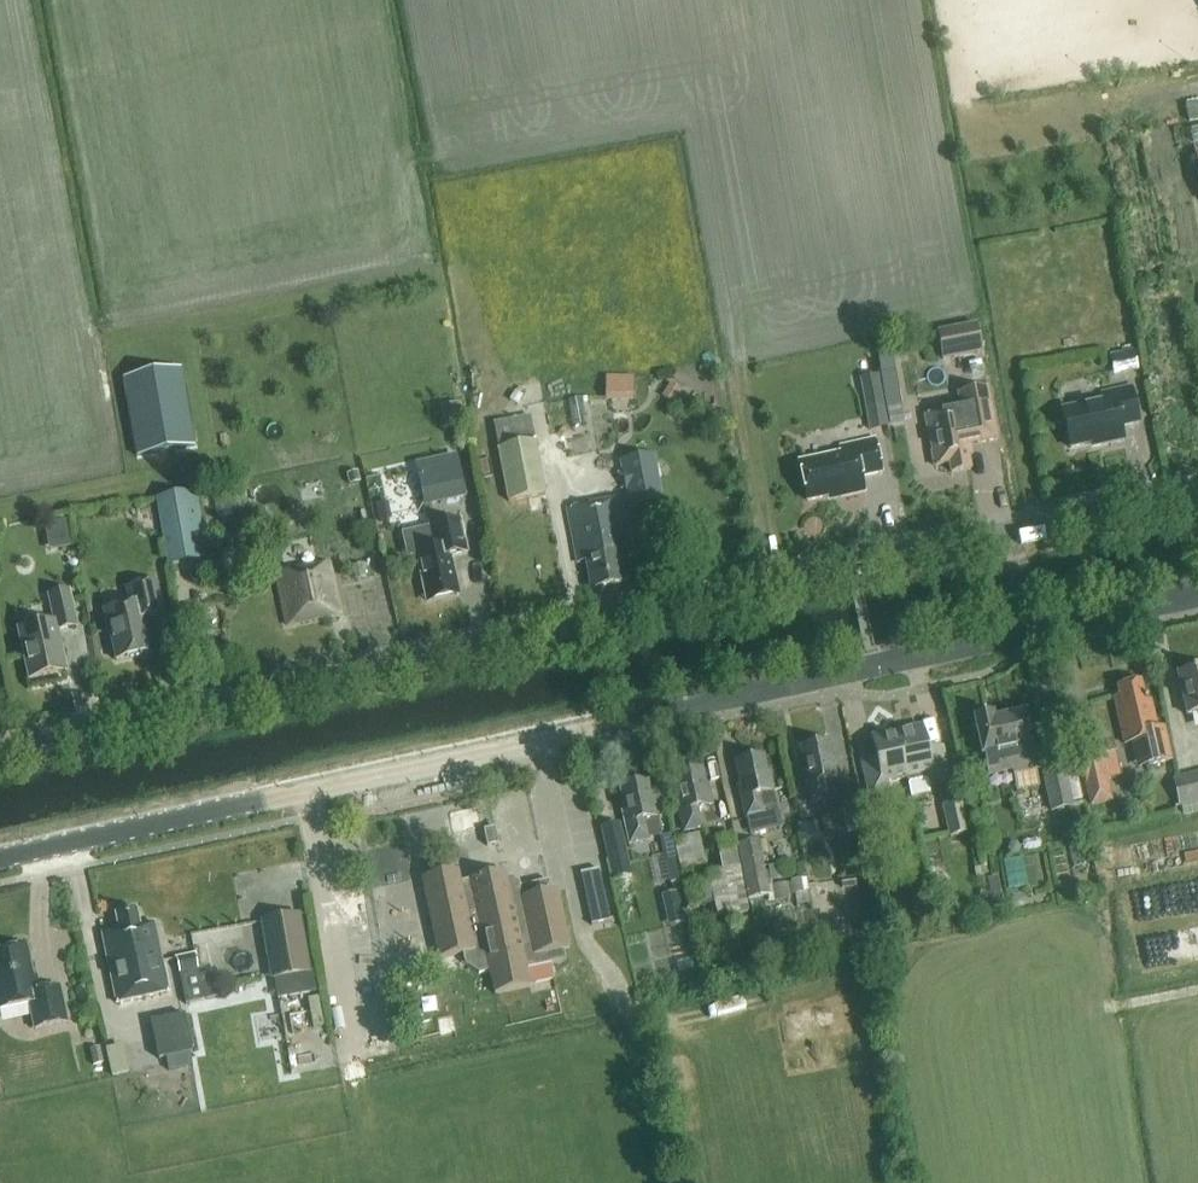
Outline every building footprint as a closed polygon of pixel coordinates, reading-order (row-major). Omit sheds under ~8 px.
[(975,325),(937,332),(942,360),(980,353),(975,325)] [(1133,350),(1109,355),(1112,368),(1136,363),(1133,350)] [(123,380),(136,457),(195,447),(181,369),(123,380)] [(609,373),(609,399),(638,399),(639,373),(609,373)] [(669,383),(661,397),(673,404),(681,391),(669,383)] [(1062,410),(1070,448),(1102,441),(1102,445),(1124,440),(1121,426),(1139,422),(1131,387),(1102,393),(1104,401),(1062,410)] [(949,463),(951,473),(970,469),(968,455),(972,454),(970,445),(969,445),(968,439),(976,438),(977,445),(998,441),(988,388),(957,393),(960,410),(925,416),(934,466),(949,463)] [(886,409),(889,423),(904,420),(901,406),(886,409)] [(799,463),(807,501),(839,494),(840,497),(864,492),(861,477),(881,473),(874,440),(840,447),(841,454),(799,463)] [(497,448),(508,502),(546,494),(535,441),(497,448)] [(619,460),(629,511),(664,504),(654,453),(619,460)] [(464,497),(457,470),(441,474),(437,459),(415,465),(419,479),(425,507),(464,497)] [(349,485),(361,482),(358,471),(346,474),(349,485)] [(156,499),(168,565),(209,558),(197,491),(156,499)] [(620,549),(629,547),(620,500),(567,510),(577,563),(585,561),(591,589),(627,582),(620,549)] [(456,589),(449,556),(466,552),(458,517),(428,524),(399,530),(404,556),(416,553),(426,596),(456,589)] [(65,520),(45,524),(47,533),(67,529),(65,520)] [(657,544),(641,546),(642,557),(659,554),(657,544)] [(287,626),(340,614),(329,563),(276,574),(287,626)] [(144,619),(163,615),(156,582),(126,588),(130,605),(103,611),(108,633),(110,632),(116,660),(151,653),(144,619)] [(54,621),(18,629),(29,679),(66,671),(57,631),(77,626),(69,591),(48,596),(54,621)] [(1197,713),(1197,669),(1177,674),(1187,715),(1197,713)] [(1119,696),(1113,697),(1124,744),(1132,742),(1138,768),(1171,760),(1164,728),(1157,729),(1150,700),(1147,700),(1147,697),(1143,698),(1140,682),(1117,687),(1119,696)] [(1013,775),(1036,770),(1031,745),(1032,745),(1025,713),(993,720),(992,716),(974,720),(982,756),(984,756),(988,776),(1012,770),(1013,775)] [(923,725),(897,731),(907,778),(926,774),(928,785),(950,780),(942,746),(928,749),(923,725)] [(870,737),(871,741),(857,744),(869,798),(890,793),(888,783),(907,778),(897,731),(870,737)] [(829,799),(842,796),(833,759),(830,759),(826,742),(802,747),(807,771),(803,772),(810,804),(829,800),(829,799)] [(1099,745),(1077,751),(1090,807),(1113,801),(1099,745)] [(777,811),(773,792),(769,773),(765,773),(761,756),(737,761),(742,785),(739,786),(746,818),(777,811)] [(1063,763),(1041,768),(1051,812),(1073,807),(1063,763)] [(703,827),(715,824),(707,786),(704,787),(700,769),(676,775),(681,799),(677,799),(684,831),(703,827)] [(1173,778),(1180,807),(1197,803),(1197,772),(1173,778)] [(649,839),(661,836),(653,798),(649,799),(646,781),(621,787),(627,811),(623,811),(630,844),(649,839)] [(942,806),(949,838),(970,833),(963,801),(942,806)] [(803,823),(808,840),(825,834),(820,817),(803,823)] [(484,830),(487,846),(498,844),(495,828),(484,830)] [(698,834),(673,839),(687,903),(712,898),(716,916),(748,909),(731,833),(714,837),(720,866),(706,869),(698,834)] [(758,840),(737,844),(748,899),(768,895),(758,840)] [(632,876),(625,843),(605,847),(612,880),(632,876)] [(511,877),(506,878),(505,872),(460,882),(457,870),(422,878),(439,959),(462,954),(465,965),(478,974),(489,972),(494,994),(530,987),(526,970),(566,961),(563,950),(569,949),(556,890),(551,892),(548,880),(520,887),(519,881),(511,877)] [(808,874),(776,882),(781,900),(813,891),(808,874)] [(841,889),(855,887),(854,876),(840,878),(841,889)] [(976,907),(961,908),(963,924),(978,922),(976,907)] [(938,929),(946,927),(942,909),(934,911),(938,929)] [(592,925),(611,921),(608,910),(589,914),(592,925)] [(139,926),(136,911),(115,915),(119,931),(102,934),(117,1004),(168,993),(153,923),(139,926)] [(299,913),(261,920),(272,980),(310,972),(299,913)] [(59,987),(36,992),(26,947),(0,952),(0,1010),(29,1004),(35,1029),(67,1022),(59,987)] [(195,954),(176,958),(179,973),(198,970),(195,954)] [(161,1054),(196,1050),(192,1013),(157,1017),(161,1054)] [(128,1042),(111,1046),(116,1071),(134,1067),(128,1042)] [(99,1048),(90,1050),(94,1065),(103,1063),(99,1048)]
